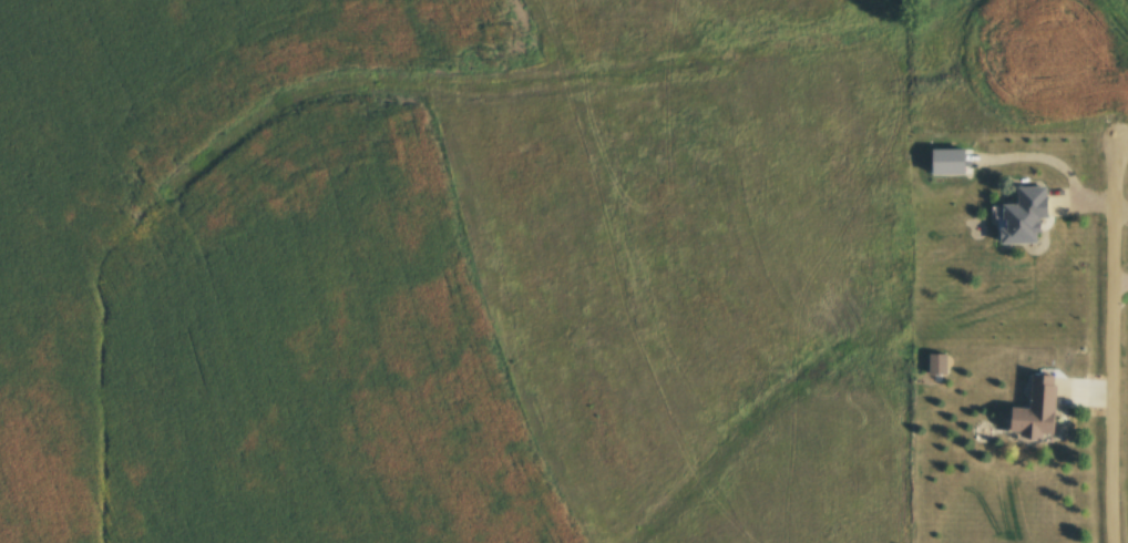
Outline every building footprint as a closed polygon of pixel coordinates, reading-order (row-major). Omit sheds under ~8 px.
[(1011,243),(1046,243),(1046,218),(1054,218),(1054,187),(1025,187),(1025,205),(1011,205),(1011,243)] [(1019,408),(1018,434),(1061,436),(1063,376),(1039,375),(1037,409),(1019,408)]
